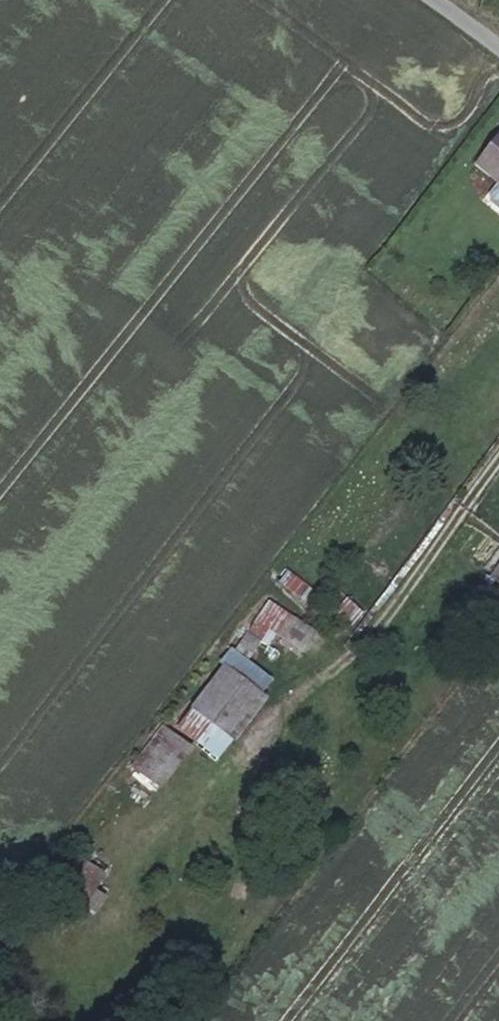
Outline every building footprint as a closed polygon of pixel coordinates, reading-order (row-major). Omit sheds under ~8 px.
[(474,163),(498,183),(498,132),(474,163)] [(258,655),(269,633),(307,651),(318,627),(262,600),(240,647),(258,655)] [(223,664),(189,708),(234,742),(268,698),(223,664)]
